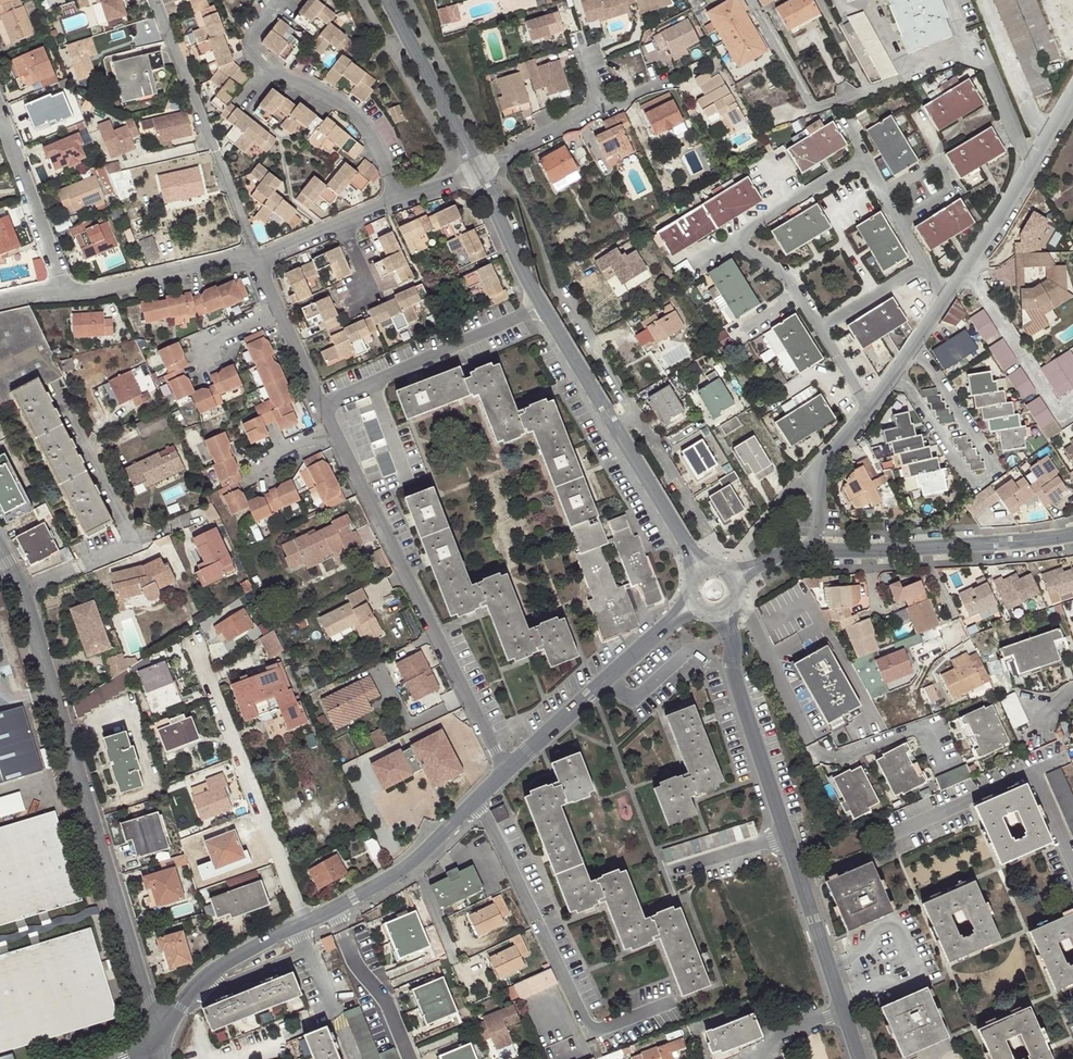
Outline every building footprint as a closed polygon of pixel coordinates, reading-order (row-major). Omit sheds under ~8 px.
[(20,0),(13,0),(0,6),(0,23),(4,21),(12,42),(33,32),(20,0)] [(97,3),(101,1),(107,21),(126,15),(121,0),(96,0),(97,3)] [(194,13),(200,11),(208,8),(205,0),(189,0),(194,13)] [(304,6),(294,19),(306,28),(310,24),(313,19),(318,23),(320,20),(321,20),(326,25),(329,21),(335,14),(317,0),(308,0),(304,6)] [(582,4),(588,24),(600,20),(606,18),(607,20),(632,12),(630,5),(628,0),(602,0),(601,0),(595,0),(582,4)] [(630,5),(638,3),(640,9),(659,3),(661,8),(674,4),(673,0),(628,0),(630,5)] [(751,24),(745,14),(741,16),(731,0),(707,14),(723,41),(751,24)] [(745,14),(737,0),(731,0),(741,16),(745,14)] [(820,13),(813,0),(793,0),(777,9),(789,31),(820,13)] [(891,6),(893,5),(900,21),(905,34),(902,35),(909,53),(952,36),(937,0),(888,0),(891,6)] [(1052,90),(1016,0),(994,0),(1034,97),(1052,90)] [(1060,57),(1036,0),(1018,0),(1039,53),(1042,53),(1046,63),(1060,57)] [(659,3),(640,9),(642,14),(661,8),(659,3)] [(208,8),(200,11),(206,26),(193,31),(197,43),(223,34),(224,33),(214,5),(211,6),(208,8)] [(562,23),(559,13),(526,24),(532,42),(543,39),(551,36),(548,27),(562,23)] [(882,80),(897,75),(863,13),(847,17),(850,23),(844,27),(850,36),(856,33),(882,80)] [(339,28),(345,22),(338,14),(332,20),(339,28)] [(289,26),(279,19),(261,42),(285,60),(293,48),(288,44),(284,41),(293,29),(289,26)] [(671,55),(686,48),(699,40),(688,19),(653,37),(660,52),(668,48),(671,55)] [(329,21),(326,25),(310,45),(321,54),(330,42),(342,54),(353,41),(329,21)] [(310,24),(306,28),(312,34),(316,28),(315,28),(313,26),(310,24)] [(758,35),(751,24),(723,41),(738,67),(762,53),(753,38),(758,35)] [(197,43),(195,44),(199,55),(212,50),(219,67),(233,61),(230,54),(223,34),(197,43)] [(90,35),(66,42),(77,79),(94,74),(88,55),(96,52),(90,35)] [(767,51),(758,35),(753,38),(762,53),(767,51)] [(288,44),(293,48),(299,41),(293,37),(291,41),(288,44)] [(55,73),(43,46),(13,59),(20,77),(16,78),(20,88),(55,73)] [(185,48),(181,49),(190,72),(194,70),(185,48)] [(688,53),(686,48),(671,55),(674,60),(688,53)] [(161,50),(143,55),(152,90),(126,96),(123,83),(119,85),(123,101),(157,93),(151,70),(164,66),(161,50)] [(365,73),(342,54),(323,78),(332,85),(342,74),(355,85),(360,79),(365,73)] [(152,90),(143,55),(113,62),(119,85),(123,83),(126,96),(152,90)] [(537,59),(528,62),(533,78),(536,90),(546,88),(544,83),(547,81),(549,87),(552,95),(570,89),(561,60),(539,66),(537,59)] [(234,73),(239,66),(233,61),(219,67),(218,69),(229,78),(234,73)] [(533,78),(528,62),(519,64),(522,72),(499,79),(504,96),(508,110),(531,102),(525,81),(533,78)] [(246,82),(250,76),(239,66),(234,73),(246,82)] [(218,69),(210,79),(221,89),(211,102),(223,111),(230,102),(241,88),(229,78),(218,69)] [(241,88),(246,82),(234,73),(229,78),(241,88)] [(733,125),(744,119),(719,75),(700,86),(706,96),(698,101),(712,125),(728,115),(733,125)] [(69,86),(67,78),(59,82),(61,89),(69,86)] [(351,92),(357,97),(366,84),(360,79),(355,85),(351,92)] [(958,116),(981,101),(968,80),(923,108),(937,129),(958,116)] [(363,102),(372,89),(366,84),(357,97),(363,102)] [(296,107),(272,88),(254,111),(258,114),(266,121),(270,116),(276,108),(288,118),(296,107)] [(63,91),(30,105),(35,117),(32,118),(36,127),(49,122),(55,120),(57,123),(73,116),(63,91)] [(655,137),(684,122),(670,93),(641,107),(655,137)] [(508,110),(504,96),(500,98),(504,111),(508,110)] [(230,102),(223,111),(221,115),(234,126),(225,136),(235,144),(253,121),(230,102)] [(300,102),(296,107),(288,118),(281,126),(294,137),(303,125),(308,129),(313,133),(323,121),(300,102)] [(396,102),(386,105),(392,119),(401,115),(396,102)] [(157,142),(191,134),(185,110),(151,118),(157,142)] [(138,134),(131,114),(122,116),(125,124),(113,129),(109,119),(97,123),(109,157),(134,147),(130,137),(138,134)] [(605,124),(607,129),(628,119),(625,114),(605,124)] [(270,116),(266,121),(273,126),(275,123),(277,121),(270,116)] [(326,117),(323,121),(313,133),(308,139),(317,148),(327,136),(341,147),(350,136),(326,117)] [(897,174),(918,162),(890,117),(870,129),(897,174)] [(628,119),(607,129),(608,132),(596,137),(606,159),(619,153),(621,158),(634,152),(621,126),(629,122),(628,119)] [(86,127),(84,121),(75,125),(78,130),(86,127)] [(253,121),(235,144),(245,152),(254,141),(267,152),(277,139),(253,121)] [(823,158),(846,144),(833,122),(823,128),(819,123),(793,139),(796,145),(787,150),(801,171),(823,158)] [(981,162),(1003,149),(990,128),(946,155),(958,176),(981,162)] [(308,139),(313,133),(308,129),(306,131),(302,136),(308,139)] [(73,147),(80,145),(83,143),(78,133),(43,146),(47,158),(50,157),(55,155),(60,167),(68,164),(69,167),(80,162),(78,159),(73,147)] [(350,136),(341,147),(348,153),(357,141),(350,136)] [(357,141),(348,153),(355,158),(364,147),(357,141)] [(85,157),(80,145),(73,147),(78,159),(85,157)] [(552,181),(576,168),(564,148),(540,161),(552,181)] [(636,156),(634,152),(621,158),(623,162),(636,156)] [(55,155),(50,157),(54,169),(60,167),(55,155)] [(355,170),(362,176),(371,164),(364,158),(355,170)] [(411,169),(407,160),(398,165),(402,174),(411,169)] [(258,162),(250,173),(262,182),(252,195),(264,204),(274,191),(282,182),(258,162)] [(345,162),(327,185),(338,194),(340,196),(351,181),(361,190),(369,181),(362,176),(355,170),(345,162)] [(371,164),(362,176),(369,181),(380,168),(372,162),(371,164)] [(201,193),(202,196),(211,191),(197,168),(182,176),(178,169),(165,176),(176,197),(178,195),(185,208),(186,207),(196,202),(193,198),(201,193)] [(94,202),(103,198),(104,197),(95,175),(57,190),(66,213),(94,202)] [(296,198),(308,209),(319,195),(330,204),(338,194),(327,185),(314,175),(296,198)] [(176,197),(165,176),(161,179),(180,213),(187,209),(186,207),(185,208),(178,195),(176,197)] [(740,214),(761,202),(749,181),(704,207),(717,228),(740,214)] [(274,191),(264,204),(256,215),(265,222),(274,211),(288,222),(297,210),(274,191)] [(203,199),(202,196),(201,193),(193,198),(196,202),(203,199)] [(105,203),(103,198),(94,202),(96,207),(105,203)] [(952,234),(973,220),(960,199),(916,228),(928,249),(952,234)] [(450,224),(455,237),(467,232),(454,204),(427,216),(432,227),(434,231),(450,224)] [(807,240),(829,226),(817,205),(772,232),(784,253),(807,240)] [(693,242),(717,228),(704,207),(659,234),(672,255),(693,242)] [(886,271),(908,258),(880,212),(858,226),(872,248),(886,271)] [(427,216),(426,214),(399,226),(411,254),(423,249),(416,235),(432,227),(427,216)] [(1013,242),(1014,255),(1017,255),(1040,254),(1039,240),(1035,240),(1047,222),(1033,214),(1013,242)] [(13,229),(8,216),(0,219),(0,259),(4,258),(8,256),(7,252),(16,249),(11,237),(9,238),(6,232),(13,229)] [(93,227),(90,218),(68,227),(71,236),(75,235),(79,233),(85,245),(80,247),(85,259),(118,245),(108,221),(93,227)] [(16,236),(13,229),(6,232),(9,238),(11,237),(16,236)] [(472,263),(486,257),(474,229),(467,232),(455,237),(447,242),(452,253),(465,247),(472,263)] [(415,278),(393,231),(379,237),(388,257),(383,260),(388,274),(392,272),(398,286),(415,278)] [(75,235),(80,247),(85,245),(79,233),(75,235)] [(148,260),(161,253),(153,235),(139,241),(148,260)] [(16,236),(11,237),(16,249),(20,247),(16,236)] [(312,259),(313,262),(318,271),(331,264),(338,280),(346,277),(352,274),(339,247),(312,259)] [(622,285),(647,269),(636,250),(624,258),(618,249),(600,261),(605,270),(611,267),(622,285)] [(1040,254),(1017,255),(1018,269),(1023,269),(1045,268),(1049,268),(1050,283),(1041,289),(1039,285),(1031,290),(1024,290),(1018,290),(1020,328),(1026,338),(1047,326),(1037,308),(1048,302),(1057,297),(1055,283),(1062,280),(1047,254),(1040,254)] [(383,260),(380,260),(375,264),(380,277),(388,274),(383,260)] [(716,286),(721,295),(736,318),(757,306),(742,282),(729,261),(708,274),(716,286)] [(289,296),(293,305),(313,295),(306,279),(319,273),(318,271),(313,262),(287,274),(295,294),(289,296)] [(491,263),(463,276),(468,286),(482,280),(489,296),(491,295),(494,303),(509,297),(505,289),(503,290),(491,263)] [(1055,267),(1062,280),(1055,283),(1057,297),(1048,302),(1052,309),(1072,296),(1066,292),(1065,267),(1055,267)] [(1045,282),(1039,285),(1041,289),(1050,283),(1049,268),(1045,268),(1045,282)] [(226,283),(215,287),(222,305),(223,306),(240,300),(239,298),(246,296),(239,281),(231,284),(226,283)] [(395,295),(397,298),(408,323),(419,318),(414,304),(429,297),(423,283),(395,295)] [(215,287),(213,285),(201,291),(198,297),(189,301),(192,310),(194,315),(206,310),(206,312),(222,305),(215,287)] [(714,299),(721,295),(716,286),(709,290),(714,299)] [(198,297),(201,291),(188,296),(189,301),(198,297)] [(189,301),(188,296),(179,297),(174,293),(162,296),(163,301),(167,316),(167,317),(184,314),(184,311),(192,310),(189,301)] [(327,330),(342,323),(329,296),(301,309),(306,321),(320,315),(327,330)] [(397,298),(384,303),(369,311),(372,318),(375,324),(391,316),(397,330),(409,325),(408,323),(397,298)] [(882,333),(905,318),(892,298),(848,326),(861,347),(882,333)] [(167,316),(163,301),(154,303),(149,299),(135,301),(140,323),(159,319),(159,317),(167,316)] [(956,299),(941,321),(955,326),(965,313),(956,299)] [(658,343),(684,326),(671,305),(662,309),(667,317),(662,320),(657,313),(641,323),(646,329),(648,328),(658,343)] [(30,306),(0,312),(0,408),(17,400),(13,393),(40,379),(44,387),(64,376),(55,359),(30,306)] [(983,309),(969,318),(983,341),(997,332),(983,309)] [(104,326),(104,319),(103,312),(72,313),(75,338),(113,335),(113,326),(104,326)] [(772,328),(772,329),(785,350),(796,368),(800,374),(821,360),(805,334),(793,315),(772,328)] [(372,318),(364,321),(344,329),(354,351),(356,356),(368,350),(363,337),(378,331),(375,324),(372,318)] [(354,351),(344,329),(342,323),(327,330),(334,346),(321,352),(325,363),(354,351)] [(785,350),(772,329),(764,334),(778,356),(785,350)] [(265,347),(267,341),(262,330),(245,337),(248,344),(247,345),(254,361),(256,361),(258,364),(274,357),(273,353),(269,355),(265,347)] [(716,342),(728,335),(725,330),(713,337),(716,342)] [(977,349),(965,330),(932,350),(944,370),(977,349)] [(846,347),(854,342),(849,335),(842,340),(846,347)] [(1001,339),(987,348),(1002,370),(1016,362),(1001,339)] [(178,358),(180,351),(176,340),(156,349),(164,366),(165,365),(168,372),(162,375),(165,381),(168,380),(181,374),(178,367),(182,366),(178,358)] [(785,350),(778,356),(789,373),(796,368),(785,350)] [(1039,370),(1058,398),(1072,389),(1072,357),(1069,351),(1039,370)] [(274,357),(258,364),(259,368),(257,368),(264,385),(279,379),(276,371),(278,364),(274,357)] [(75,369),(72,358),(61,361),(64,371),(75,369)] [(739,380),(750,372),(744,362),(732,368),(739,380)] [(234,364),(222,369),(219,375),(211,378),(213,384),(215,388),(218,392),(226,389),(227,390),(242,383),(234,364)] [(469,377),(464,379),(470,395),(477,393),(487,422),(518,411),(502,365),(469,377)] [(188,379),(182,366),(178,367),(181,374),(188,379)] [(421,382),(396,391),(407,419),(470,395),(464,379),(460,367),(421,382)] [(1020,368),(1006,378),(1020,400),(1034,391),(1020,368)] [(219,375),(222,369),(209,374),(211,378),(219,375)] [(142,395),(131,371),(109,381),(120,405),(133,399),(137,406),(151,399),(148,392),(142,395)] [(714,416),(734,403),(714,372),(707,376),(711,383),(700,391),(714,416)] [(757,385),(750,372),(739,380),(746,392),(757,385)] [(997,392),(996,381),(992,381),(990,372),(967,376),(970,396),(972,396),(976,395),(997,392)] [(188,379),(181,374),(168,380),(172,390),(174,389),(178,399),(190,394),(194,392),(188,379)] [(279,379),(264,385),(271,402),(275,411),(288,405),(290,405),(287,397),(289,390),(283,377),(279,379)] [(40,379),(13,393),(17,400),(39,442),(66,428),(44,387),(40,379)] [(664,422),(684,410),(669,386),(650,397),(664,422)] [(218,392),(215,388),(209,391),(201,389),(194,392),(190,394),(199,414),(215,407),(214,406),(222,402),(218,392)] [(936,395),(935,388),(921,390),(922,397),(924,397),(926,404),(929,404),(930,411),(933,411),(935,417),(938,417),(939,424),(953,422),(952,415),(950,415),(948,408),(945,408),(944,401),(941,401),(939,395),(936,395)] [(997,392),(976,395),(978,408),(980,408),(984,407),(1006,404),(1005,399),(1007,399),(1006,391),(1003,391),(997,392)] [(811,429),(833,415),(821,395),(777,422),(789,443),(811,429)] [(396,473),(370,396),(357,401),(383,477),(396,473)] [(564,427),(554,398),(525,408),(487,422),(498,451),(535,438),(564,427)] [(1025,407),(1047,441),(1061,432),(1039,398),(1025,407)] [(297,424),(288,405),(275,411),(271,402),(261,406),(267,420),(277,416),(279,421),(276,422),(280,432),(297,424)] [(342,406),(369,483),(382,478),(355,402),(342,406)] [(1006,404),(984,407),(986,420),(990,419),(1013,416),(1011,403),(1006,404)] [(258,418),(242,426),(250,445),(267,437),(263,427),(260,429),(258,424),(267,420),(261,406),(254,409),(258,418)] [(168,424),(162,412),(137,425),(143,437),(168,424)] [(905,426),(903,414),(893,416),(896,428),(881,431),(882,436),(885,436),(887,443),(889,442),(911,438),(908,425),(905,426)] [(1017,415),(1013,416),(990,419),(992,431),(998,430),(1019,427),(1017,415)] [(269,425),(276,422),(279,421),(277,416),(267,420),(269,425)] [(741,426),(735,416),(720,426),(726,436),(741,426)] [(260,429),(263,427),(269,425),(267,420),(258,424),(260,429)] [(1024,426),(1019,427),(998,430),(1001,451),(1025,447),(1023,438),(1026,437),(1024,426)] [(575,457),(564,427),(535,438),(553,485),(582,474),(575,457)] [(707,427),(690,437),(695,444),(682,452),(697,477),(717,464),(702,440),(711,434),(710,432),(707,427)] [(90,475),(66,428),(39,442),(63,489),(90,475)] [(226,450),(228,443),(223,433),(203,442),(209,457),(211,456),(215,465),(230,459),(226,450)] [(755,475),(771,465),(754,436),(734,448),(744,466),(748,464),(755,475)] [(911,438),(889,442),(890,448),(892,448),(894,455),(898,454),(920,450),(917,436),(915,437),(911,438)] [(967,443),(965,436),(952,438),(953,445),(956,445),(957,451),(960,451),(961,458),(964,458),(965,464),(969,464),(970,470),(984,469),(983,462),(980,462),(979,455),(976,455),(974,449),(972,450),(971,442),(967,443)] [(5,513),(4,514),(8,523),(34,509),(0,444),(0,503),(5,513)] [(1070,446),(1063,451),(1072,468),(1072,445),(1070,446)] [(929,447),(924,448),(927,460),(932,459),(929,447)] [(898,454),(899,460),(902,460),(903,465),(905,465),(927,460),(924,448),(920,450),(898,454)] [(149,480),(152,485),(185,469),(176,451),(161,458),(159,453),(125,469),(134,488),(145,482),(149,480)] [(322,451),(319,452),(323,461),(328,463),(322,451)] [(317,484),(334,476),(328,463),(323,461),(319,452),(302,460),(306,467),(308,466),(317,484)] [(849,471),(845,478),(883,489),(890,488),(885,479),(880,482),(864,456),(857,460),(859,464),(851,468),(851,470),(849,471)] [(1034,496),(1045,510),(1051,505),(1053,509),(1064,501),(1061,497),(1068,492),(1056,475),(1058,473),(1046,456),(1029,469),(1037,481),(1029,487),(1034,496)] [(223,498),(236,492),(233,484),(237,483),(234,474),(236,468),(231,458),(230,459),(215,465),(211,467),(222,489),(217,492),(220,499),(223,498)] [(927,460),(905,465),(907,471),(909,470),(910,477),(914,476),(935,471),(932,459),(927,460)] [(939,470),(935,471),(914,476),(916,486),(920,485),(922,495),(946,490),(941,470),(939,470)] [(730,485),(738,479),(733,471),(718,480),(723,489),(710,497),(724,522),(744,510),(730,485)] [(570,531),(599,520),(589,494),(582,474),(553,485),(570,531)] [(114,522),(90,475),(63,489),(87,536),(114,522)] [(340,488),(334,476),(317,484),(315,485),(322,501),(324,500),(328,509),(343,502),(339,495),(340,488)] [(883,489),(845,478),(846,481),(854,496),(849,499),(854,506),(860,505),(868,501),(870,504),(880,500),(883,505),(891,505),(898,504),(890,488),(883,489)] [(999,500),(1010,516),(1018,511),(1017,508),(1014,505),(1020,500),(1023,504),(1034,496),(1029,487),(1022,478),(1014,484),(1011,480),(994,493),(999,500)] [(293,481),(279,487),(279,492),(271,495),(271,497),(277,509),(286,505),(287,506),(301,500),(293,481)] [(854,496),(846,481),(843,482),(841,490),(846,501),(849,499),(854,496)] [(242,495),(237,483),(233,484),(236,492),(242,495)] [(279,492),(279,487),(269,491),(269,493),(271,495),(279,492)] [(990,487),(963,506),(972,519),(999,500),(994,493),(990,487)] [(433,488),(405,499),(414,522),(421,541),(450,531),(433,488)] [(201,495),(205,505),(212,502),(208,492),(201,495)] [(242,495),(236,492),(223,498),(232,518),(249,510),(246,503),(242,495)] [(277,509),(271,497),(264,500),(257,498),(246,503),(249,510),(255,523),(270,516),(270,514),(278,511),(277,509)] [(212,517),(218,514),(212,502),(205,505),(212,517)] [(34,509),(42,525),(45,523),(54,518),(46,503),(34,509)] [(883,505),(877,516),(896,514),(891,505),(883,505)] [(633,538),(624,515),(608,521),(617,544),(615,545),(629,583),(630,583),(631,586),(638,583),(647,606),(663,599),(655,576),(652,577),(636,537),(633,538)] [(608,543),(599,520),(570,531),(579,553),(577,554),(594,599),(615,591),(598,547),(608,543)] [(45,523),(42,525),(17,537),(32,565),(57,552),(60,550),(45,523)] [(322,555),(323,556),(332,551),(331,549),(343,543),(347,552),(362,545),(355,531),(351,533),(348,525),(337,530),(334,524),(308,536),(307,533),(282,544),(287,556),(285,557),(290,568),(304,562),(305,563),(322,555)] [(223,568),(232,563),(216,527),(193,538),(204,562),(207,567),(200,570),(205,582),(225,572),(223,568)] [(430,562),(439,585),(467,574),(450,531),(421,541),(430,562)] [(63,562),(74,558),(68,546),(60,550),(57,552),(63,562)] [(386,548),(372,551),(376,567),(390,564),(386,548)] [(324,560),(323,556),(322,555),(305,563),(307,568),(324,560)] [(160,556),(144,564),(138,566),(111,572),(114,583),(117,595),(121,594),(122,599),(144,593),(146,597),(148,600),(149,600),(151,600),(154,600),(156,600),(158,598),(159,596),(160,594),(159,592),(159,590),(158,587),(175,578),(168,563),(164,564),(160,556)] [(207,567),(204,562),(197,565),(200,570),(207,567)] [(235,568),(232,563),(223,568),(225,572),(235,568)] [(1069,568),(1070,570),(1063,572),(1056,575),(1054,570),(1039,575),(1046,594),(1048,593),(1055,590),(1057,596),(1072,590),(1072,566),(1069,568)] [(1056,575),(1063,572),(1061,567),(1054,570),(1056,575)] [(227,576),(225,572),(205,582),(200,570),(196,572),(203,588),(227,576)] [(1037,590),(1029,571),(1017,578),(1012,580),(1010,576),(1003,580),(1000,574),(993,579),(1005,603),(1018,596),(1019,599),(1037,590)] [(471,586),(467,574),(439,585),(451,618),(482,607),(487,605),(495,625),(523,615),(507,572),(471,586)] [(995,601),(982,575),(974,579),(975,582),(976,585),(970,588),(968,585),(956,591),(966,610),(974,606),(976,610),(995,601)] [(252,589),(247,579),(241,583),(246,592),(252,589)] [(904,600),(908,608),(927,600),(920,582),(909,586),(901,589),(899,585),(898,582),(888,587),(895,604),(904,600)] [(117,604),(146,597),(144,593),(122,599),(121,594),(117,595),(114,583),(112,584),(117,604)] [(848,586),(848,587),(850,608),(856,606),(859,600),(858,585),(848,586)] [(358,621),(361,625),(368,641),(382,633),(367,602),(369,601),(362,587),(347,595),(350,602),(319,617),(329,637),(358,621)] [(833,611),(837,622),(838,622),(851,617),(848,609),(851,609),(850,608),(848,587),(828,589),(830,611),(833,611)] [(623,588),(615,591),(594,599),(590,601),(603,638),(638,625),(623,588)] [(1050,598),(1057,596),(1055,590),(1048,593),(1050,598)] [(1021,602),(1019,599),(1018,596),(1005,603),(1007,609),(1021,602)] [(90,638),(96,654),(111,648),(94,597),(87,600),(89,603),(72,609),(83,641),(90,638)] [(909,623),(914,634),(937,625),(928,606),(933,604),(930,599),(927,600),(908,608),(913,621),(909,623)] [(967,614),(976,610),(974,606),(966,610),(967,614)] [(254,624),(243,608),(214,627),(218,634),(222,632),(228,642),(254,624)] [(908,608),(904,610),(909,623),(913,621),(908,608)] [(495,625),(508,661),(539,649),(543,648),(551,667),(578,657),(564,618),(529,631),(523,615),(495,625)] [(844,629),(856,658),(876,649),(870,635),(869,630),(871,629),(867,620),(859,623),(856,615),(851,617),(838,622),(841,630),(844,629)] [(368,641),(361,625),(357,627),(365,643),(368,641)] [(1011,655),(1018,673),(1059,660),(1052,640),(1061,637),(1058,628),(1000,648),(1002,657),(1011,655)] [(281,645),(274,630),(261,638),(268,652),(281,645)] [(902,646),(923,642),(921,635),(901,639),(902,646)] [(90,638),(83,641),(89,656),(96,654),(90,638)] [(875,708),(874,706),(868,708),(870,713),(858,717),(854,709),(860,705),(826,645),(793,663),(826,724),(840,717),(842,722),(842,723),(843,723),(844,729),(829,735),(837,748),(887,730),(875,708)] [(887,668),(878,671),(883,683),(883,684),(894,679),(919,669),(912,651),(905,653),(901,645),(892,649),(894,654),(883,658),(887,668)] [(970,659),(953,667),(939,674),(942,680),(981,663),(974,647),(965,651),(970,659)] [(947,656),(948,657),(964,649),(964,648),(947,656)] [(964,649),(948,657),(953,667),(970,659),(965,651),(964,649)] [(428,665),(420,650),(395,662),(405,682),(424,672),(421,668),(428,665)] [(107,658),(113,677),(128,668),(127,663),(123,652),(107,658)] [(144,652),(127,663),(128,668),(146,657),(144,652)] [(151,666),(147,656),(146,657),(128,668),(130,676),(140,673),(154,712),(183,700),(180,692),(175,693),(166,669),(171,667),(168,660),(151,666)] [(1059,660),(1018,673),(1018,677),(1060,664),(1059,660)] [(976,675),(985,671),(981,663),(942,680),(950,698),(981,684),(976,675)] [(296,702),(282,666),(232,684),(245,721),(258,716),(265,719),(272,716),(271,711),(280,708),(288,730),(308,723),(300,701),(296,702)] [(180,692),(171,667),(166,669),(175,693),(180,692)] [(126,688),(133,686),(130,676),(128,668),(113,677),(73,703),(77,718),(86,715),(86,714),(93,712),(92,709),(101,706),(100,705),(108,702),(107,701),(114,699),(113,696),(121,694),(120,692),(127,690),(126,688)] [(425,676),(424,672),(405,682),(414,700),(439,688),(432,673),(425,676)] [(370,675),(322,699),(335,729),(373,710),(369,701),(380,695),(370,675)] [(936,699),(930,684),(922,688),(927,703),(936,699)] [(1014,691),(1000,698),(1013,727),(1028,721),(1014,691)] [(679,753),(708,742),(700,720),(694,704),(665,715),(679,753)] [(959,717),(962,725),(967,723),(972,735),(977,747),(973,749),(977,758),(1002,746),(1000,744),(1008,741),(991,704),(984,707),(983,706),(959,717)] [(42,771),(23,706),(0,713),(0,784),(42,771)] [(184,714),(169,719),(171,725),(159,730),(166,751),(200,737),(192,717),(186,719),(184,714)] [(157,722),(146,727),(147,731),(154,728),(155,730),(158,728),(159,730),(171,725),(169,719),(158,723),(157,722)] [(967,723),(962,725),(968,737),(972,735),(967,723)] [(379,747),(389,742),(381,727),(371,733),(379,747)] [(399,749),(370,765),(383,790),(422,769),(431,787),(433,786),(434,787),(462,773),(461,771),(462,770),(442,731),(440,732),(439,730),(411,745),(412,746),(410,747),(401,752),(399,749)] [(131,746),(127,731),(105,737),(107,749),(109,748),(112,761),(110,761),(112,769),(115,768),(118,781),(117,781),(121,793),(144,786),(139,771),(142,770),(134,746),(131,746)] [(972,735),(968,737),(973,749),(977,747),(972,735)] [(722,781),(708,742),(679,753),(687,773),(676,777),(676,776),(665,780),(667,783),(659,786),(654,788),(668,825),(695,815),(688,796),(693,794),(702,791),(703,793),(711,790),(710,785),(716,783),(722,781)] [(905,753),(909,750),(905,742),(882,754),(883,756),(875,760),(893,796),(901,792),(902,794),(925,782),(921,773),(917,776),(911,764),(905,753)] [(915,762),(909,750),(905,753),(911,764),(915,762)] [(580,795),(587,792),(593,790),(579,753),(552,763),(560,785),(557,786),(553,787),(552,783),(546,786),(545,784),(535,788),(536,792),(530,794),(524,796),(538,830),(566,820),(561,805),(565,804),(563,800),(566,798),(568,802),(573,800),(573,802),(582,799),(580,795)] [(915,762),(911,764),(917,776),(921,773),(915,762)] [(934,777),(940,790),(971,777),(965,763),(934,777)] [(848,769),(835,776),(839,785),(845,783),(848,788),(840,792),(843,800),(838,802),(843,812),(848,809),(853,818),(870,810),(869,806),(878,802),(859,765),(850,770),(848,769)] [(1045,774),(1072,838),(1072,796),(1060,767),(1045,774)] [(206,778),(207,781),(210,789),(201,792),(199,784),(191,787),(194,795),(193,795),(201,819),(231,807),(223,786),(227,785),(223,772),(206,778)] [(839,785),(835,776),(827,779),(838,802),(843,800),(840,792),(848,788),(845,783),(839,785)] [(210,789),(207,781),(199,784),(201,792),(210,789)] [(1024,783),(973,806),(998,865),(1050,842),(1024,783)] [(1,817),(27,809),(21,790),(0,796),(0,813),(1,817)] [(509,816),(503,805),(491,810),(496,823),(509,816)] [(848,821),(853,818),(848,809),(843,812),(848,821)] [(127,840),(133,838),(138,856),(169,847),(158,812),(121,823),(127,840)] [(248,814),(237,818),(240,826),(251,822),(248,814)] [(1005,818),(1008,827),(1016,823),(1012,815),(1005,818)] [(566,820),(538,830),(547,855),(557,880),(585,869),(566,820)] [(757,835),(753,821),(662,850),(666,863),(757,835)] [(58,823),(39,829),(37,824),(5,829),(7,838),(0,840),(0,925),(82,900),(58,823)] [(206,841),(234,831),(231,824),(204,834),(206,841)] [(242,852),(234,831),(206,841),(215,865),(219,863),(220,866),(233,861),(231,856),(242,852)] [(373,859),(383,854),(375,837),(365,841),(373,859)] [(133,838),(127,840),(133,858),(138,856),(133,838)] [(244,857),(242,852),(231,856),(233,861),(244,857)] [(175,867),(187,863),(184,854),(161,861),(163,871),(175,867)] [(309,869),(317,885),(322,882),(324,885),(346,872),(336,854),(309,869)] [(870,861),(825,881),(847,931),(892,911),(870,861)] [(449,877),(431,885),(442,909),(484,891),(473,865),(459,871),(457,867),(446,872),(449,877)] [(185,898),(175,867),(163,871),(143,876),(149,896),(151,902),(167,897),(169,903),(185,898)] [(585,869),(557,880),(570,913),(576,910),(582,908),(583,911),(594,907),(594,905),(599,903),(606,901),(610,912),(637,902),(625,871),(619,873),(613,875),(611,872),(601,875),(602,877),(589,882),(585,869)] [(226,881),(227,885),(258,875),(256,870),(226,881)] [(258,875),(227,885),(229,891),(260,881),(258,875)] [(260,881),(229,891),(210,898),(217,919),(268,900),(261,880),(260,881)] [(974,881),(922,903),(947,962),(999,939),(974,881)] [(469,915),(473,923),(476,921),(482,934),(504,923),(501,917),(510,913),(500,894),(492,898),(494,903),(469,915)] [(167,897),(151,902),(149,902),(150,908),(169,903),(167,897)] [(637,902),(610,912),(624,949),(630,947),(637,945),(638,948),(647,944),(646,942),(660,936),(666,952),(694,942),(680,906),(673,909),(667,911),(666,908),(655,913),(656,915),(650,917),(643,919),(637,902)] [(430,946),(416,910),(386,922),(401,958),(430,946)] [(952,915),(956,924),(963,921),(959,912),(952,915)] [(1028,932),(1054,990),(1072,982),(1072,961),(1064,965),(1055,944),(1059,943),(1067,939),(1070,938),(1072,946),(1072,912),(1028,932)] [(476,921),(473,923),(479,936),(482,934),(476,921)] [(0,955),(0,1046),(3,1045),(1,1040),(114,1006),(90,928),(0,955)] [(158,937),(160,946),(166,944),(170,958),(167,958),(170,968),(192,962),(183,930),(158,937)] [(520,933),(511,938),(514,945),(489,957),(493,965),(497,963),(502,976),(524,965),(520,956),(528,953),(520,933)] [(1067,939),(1059,943),(1063,952),(1070,948),(1067,939)] [(702,964),(694,942),(666,952),(682,996),(710,985),(702,964)] [(166,944),(160,946),(160,950),(165,949),(167,958),(170,958),(166,944)] [(550,968),(545,955),(538,959),(543,971),(550,968)] [(499,978),(502,976),(497,963),(493,965),(499,978)] [(550,968),(543,971),(532,976),(539,992),(558,984),(550,968)] [(248,990),(257,1013),(302,995),(293,971),(280,976),(279,974),(261,981),(262,984),(248,990)] [(458,1012),(443,976),(414,988),(428,1024),(458,1012)] [(539,992),(532,976),(514,984),(519,997),(520,1000),(539,992)] [(514,984),(506,988),(510,1001),(519,997),(514,984)] [(925,987),(880,1007),(902,1056),(947,1037),(925,987)] [(218,1002),(203,1008),(212,1031),(257,1013),(248,990),(234,995),(233,993),(217,999),(218,1002)] [(379,1053),(360,1005),(345,1012),(364,1058),(382,1058),(379,1053)] [(484,1021),(476,1024),(482,1040),(490,1037),(495,1049),(512,1043),(505,1027),(519,1021),(513,1005),(482,1017),(484,1021)] [(976,1029),(990,1058),(1011,1058),(1004,1042),(1008,1040),(1016,1037),(1019,1036),(1028,1056),(1021,1058),(1052,1058),(1029,1006),(976,1029)] [(753,1014),(710,1030),(714,1041),(709,1042),(707,1043),(711,1053),(720,1049),(721,1052),(762,1036),(753,1014)] [(304,1036),(314,1058),(340,1058),(336,1049),(338,1048),(332,1033),(329,1034),(329,1032),(327,1027),(304,1036)] [(714,1041),(710,1030),(705,1032),(709,1042),(714,1041)] [(1016,1037),(1008,1040),(1012,1049),(1019,1045),(1016,1037)] [(641,1053),(643,1058),(673,1058),(671,1053),(685,1048),(681,1038),(641,1053)] [(586,1043),(593,1058),(595,1058),(603,1056),(595,1039),(586,1043)] [(471,1042),(442,1054),(444,1058),(478,1058),(471,1042)] [(632,1045),(603,1056),(595,1058),(614,1058),(634,1051),(632,1045)] [(382,1058),(398,1058),(397,1055),(394,1047),(379,1053),(382,1058)]
